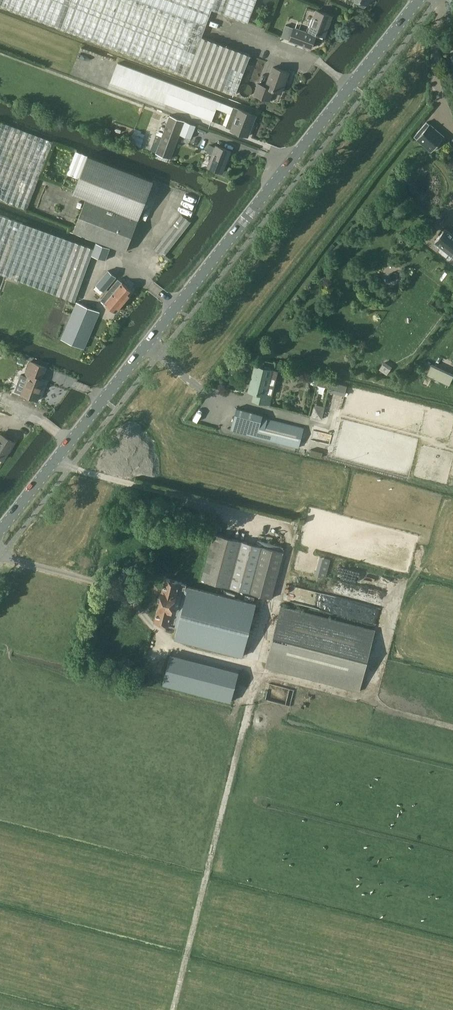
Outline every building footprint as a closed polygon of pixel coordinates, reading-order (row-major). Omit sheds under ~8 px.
[(223,14),(248,23),(257,0),(0,0),(0,5),(82,36),(235,93),(250,55),(238,50),(202,36),(212,9),(223,14)] [(316,10),(308,33),(294,27),(293,29),(285,25),(281,37),(289,40),(311,48),(316,33),(324,35),(331,16),(316,10)] [(110,82),(212,120),(219,101),(117,63),(110,82)] [(269,99),(273,90),(280,92),(288,72),(273,67),(266,86),(258,84),(254,94),(269,99)] [(247,136),(255,115),(239,109),(231,129),(247,136)] [(196,125),(185,121),(169,115),(155,153),(170,158),(180,134),(191,138),(196,125)] [(26,209),(52,142),(0,121),(0,199),(26,209)] [(414,136),(417,138),(417,139),(431,151),(444,136),(429,124),(426,121),(414,136)] [(141,145),(146,133),(136,129),(131,140),(141,145)] [(210,144),(207,152),(213,154),(208,166),(222,172),(230,151),(216,145),(215,146),(210,144)] [(77,177),(72,191),(86,197),(73,230),(127,251),(154,179),(75,149),(66,172),(77,177)] [(190,221),(181,213),(154,248),(163,255),(190,221)] [(9,218),(0,214),(0,242),(9,218)] [(0,242),(0,273),(17,280),(75,301),(94,248),(76,242),(75,242),(23,223),(9,218),(0,242)] [(445,228),(435,241),(442,247),(439,250),(446,256),(449,252),(452,255),(452,235),(445,228)] [(105,259),(110,247),(96,242),(92,254),(105,259)] [(104,291),(115,277),(108,271),(96,285),(104,291)] [(109,290),(124,302),(132,291),(118,279),(109,290)] [(124,302),(109,290),(101,299),(116,311),(124,302)] [(83,348),(98,311),(76,302),(61,339),(83,348)] [(385,360),(380,367),(388,373),(393,365),(385,360)] [(21,374),(15,391),(22,393),(37,399),(44,380),(40,378),(44,367),(30,362),(24,375),(21,374)] [(450,385),(452,378),(452,375),(425,362),(421,371),(450,385)] [(269,404),(271,395),(265,394),(271,370),(254,366),(248,390),(254,392),(252,400),(269,404)] [(332,381),(331,391),(346,393),(348,383),(332,381)] [(313,415),(323,417),(326,404),(316,402),(313,415)] [(230,429),(257,436),(276,441),(298,447),(303,428),(261,417),(262,414),(236,407),(230,429)] [(2,459),(13,441),(0,434),(0,457),(2,459)] [(271,597),(283,551),(214,533),(202,579),(271,597)] [(260,538),(259,542),(284,549),(285,545),(260,538)] [(320,554),(315,573),(327,576),(332,557),(320,554)] [(176,625),(187,582),(166,577),(155,620),(176,625)] [(187,582),(176,625),(172,637),(244,656),(258,601),(187,582)] [(384,608),(314,592),(311,605),(381,621),(384,608)] [(265,666),(359,690),(374,629),(280,605),(265,666)] [(231,701),(238,675),(239,671),(171,653),(170,658),(163,683),(231,701)]
